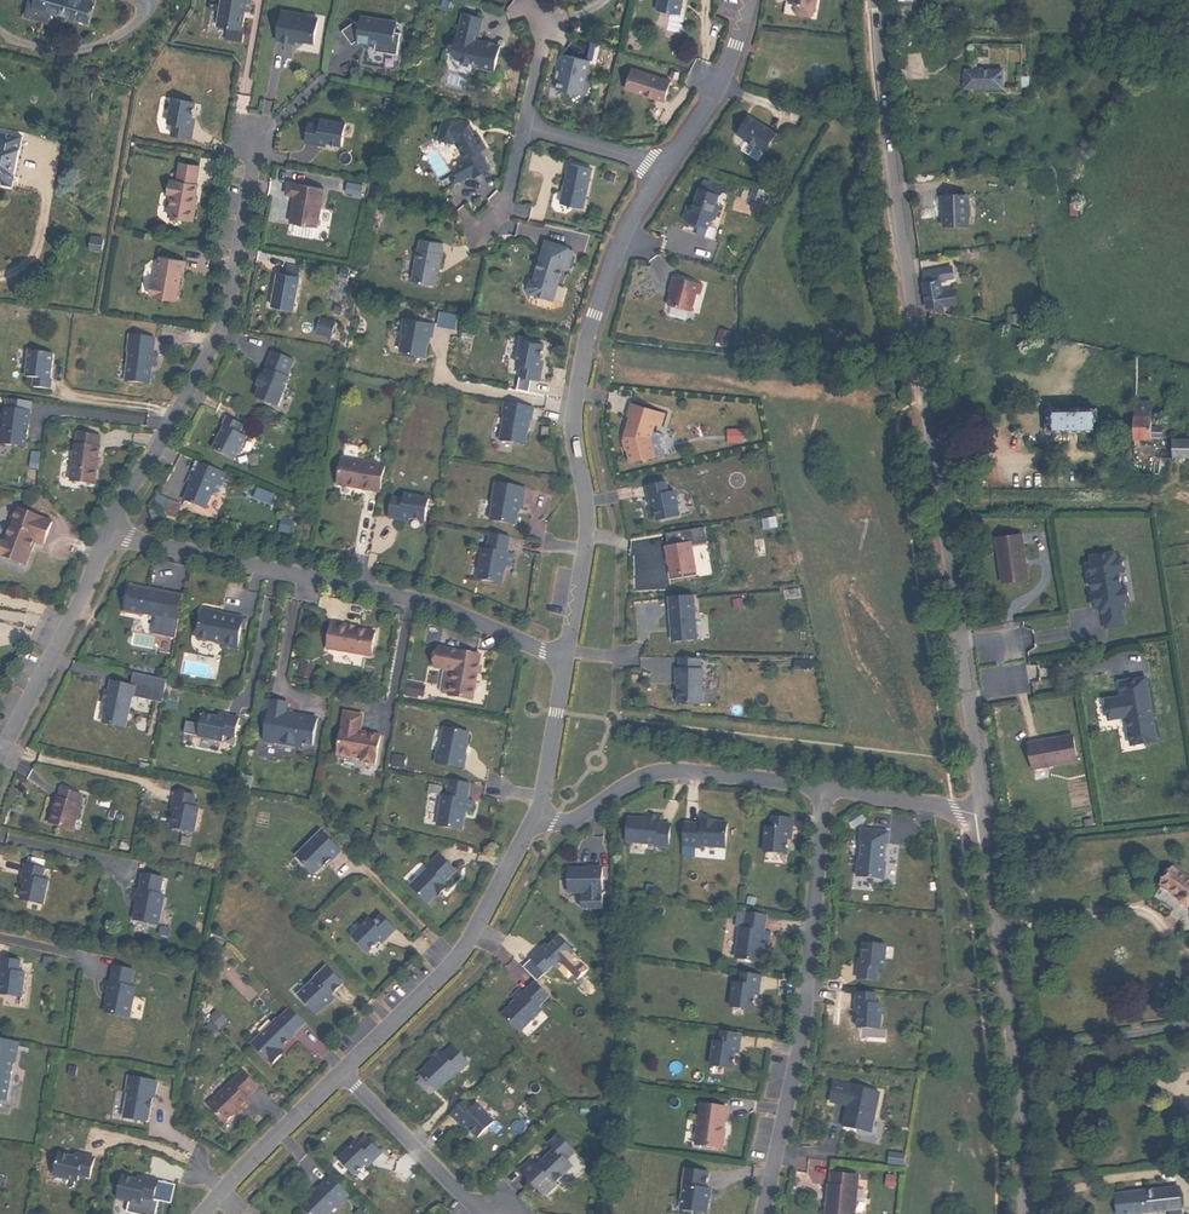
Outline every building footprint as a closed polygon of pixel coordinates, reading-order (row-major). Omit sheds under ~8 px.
[(96,4),(81,0),(38,0),(36,5),(32,3),(27,18),(50,24),(53,13),(90,24),(96,4)] [(219,28),(243,32),(247,13),(251,14),(253,3),(248,2),(249,0),(224,0),(219,28)] [(682,12),(684,0),(660,0),(659,7),(682,12)] [(787,4),(814,10),(816,0),(788,0),(787,4)] [(479,66),(495,69),(501,43),(493,41),(493,40),(486,38),(485,40),(474,37),(476,31),(479,32),(483,16),(462,11),(458,33),(455,33),(451,50),(456,58),(480,63),(479,66)] [(297,44),(298,42),(306,43),(316,45),(320,20),(308,18),(308,16),(284,12),(279,42),(297,45),(297,44)] [(374,53),(397,56),(400,34),(395,34),(392,33),(393,23),(361,18),(359,28),(355,22),(341,32),(351,47),(356,43),(361,39),(369,40),(368,44),(375,46),(375,49),(374,53)] [(592,59),(567,53),(566,53),(564,62),(565,62),(563,69),(561,76),(559,87),(584,93),(592,59)] [(628,87),(666,99),(673,79),(634,67),(628,87)] [(964,90),(1002,90),(1002,71),(970,72),(963,72),(964,90)] [(193,142),(196,130),(192,130),(194,121),(197,107),(175,102),(171,124),(177,125),(174,138),(193,142)] [(472,121),(448,114),(441,136),(455,140),(456,138),(458,139),(469,156),(461,161),(458,171),(463,178),(463,179),(475,172),(477,176),(492,167),(482,149),(489,145),(482,133),(478,135),(472,124),(472,121)] [(765,153),(778,135),(751,116),(753,118),(748,125),(746,123),(738,135),(748,141),(756,146),(755,147),(756,147),(756,146),(765,152),(764,153),(765,153)] [(308,145),(319,147),(320,143),(329,145),(343,147),(347,125),(325,121),(324,127),(311,125),(308,145)] [(21,153),(24,140),(0,135),(0,149),(21,153)] [(16,177),(21,153),(0,149),(0,174),(16,177)] [(563,202),(585,207),(594,166),(572,162),(563,202)] [(174,197),(170,219),(194,223),(196,211),(195,210),(196,200),(199,187),(197,187),(200,168),(182,165),(178,183),(172,182),(169,196),(174,197)] [(458,171),(452,175),(456,182),(463,178),(458,171)] [(610,171),(608,178),(616,180),(618,173),(610,171)] [(0,174),(0,187),(13,190),(16,177),(0,174)] [(702,223),(711,226),(714,217),(720,215),(723,203),(719,202),(722,193),(720,192),(722,187),(704,181),(696,205),(691,204),(686,216),(692,218),(692,220),(694,224),(699,225),(702,223)] [(293,224),(320,228),(326,190),(290,184),(288,196),(297,197),(296,206),(297,206),(296,211),(295,211),(293,224)] [(965,197),(941,197),(941,225),(965,224),(965,197)] [(1077,198),(1070,198),(1071,218),(1078,217),(1077,198)] [(414,280),(438,285),(444,252),(443,252),(444,243),(424,239),(422,248),(420,248),(414,280)] [(92,251),(103,253),(105,242),(94,240),(92,251)] [(548,242),(543,257),(547,259),(551,243),(548,242)] [(547,259),(543,257),(536,281),(532,282),(529,289),(533,292),(533,295),(554,301),(564,269),(570,271),(575,252),(570,250),(570,249),(551,243),(547,259)] [(183,273),(185,262),(160,258),(156,283),(153,282),(150,296),(154,297),(153,298),(177,302),(182,273),(183,273)] [(951,266),(920,270),(927,309),(944,313),(943,306),(961,304),(959,288),(941,291),(940,279),(953,277),(952,271),(951,266)] [(288,268),(286,277),(300,280),(301,271),(288,268)] [(671,305),(694,311),(698,292),(703,293),(705,282),(676,274),(674,285),(676,286),(671,305)] [(293,313),(300,280),(286,277),(279,276),(272,309),(293,313)] [(1019,325),(1020,316),(1009,314),(1008,324),(1019,325)] [(431,322),(401,316),(398,330),(400,330),(396,349),(422,353),(425,333),(429,334),(431,322)] [(319,317),(315,332),(327,335),(331,320),(319,317)] [(723,329),(718,343),(726,345),(731,331),(723,329)] [(131,353),(127,383),(152,385),(154,367),(159,367),(160,356),(155,355),(157,340),(131,337),(130,353),(131,353)] [(518,339),(513,362),(519,363),(517,374),(536,378),(538,366),(535,366),(537,358),(540,344),(518,339)] [(271,401),(278,404),(290,377),(288,376),(295,359),(272,350),(265,367),(267,368),(264,375),(262,374),(258,384),(260,385),(256,395),(263,398),(262,400),(263,400),(264,401),(265,402),(266,402),(267,402),(268,403),(269,403),(271,403),(271,401)] [(34,388),(52,390),(54,381),(52,381),(55,355),(31,352),(27,378),(35,379),(34,388)] [(881,385),(892,384),(890,373),(880,374),(881,385)] [(530,405),(502,400),(500,412),(502,412),(504,412),(502,422),(500,423),(497,436),(499,438),(522,442),(524,428),(526,417),(528,417),(530,405)] [(621,435),(621,437),(622,438),(623,438),(625,446),(624,447),(624,448),(627,461),(652,455),(647,435),(651,422),(657,423),(661,411),(628,401),(624,414),(627,415),(621,435)] [(1135,402),(1134,438),(1162,438),(1162,427),(1151,427),(1152,403),(1135,402)] [(1066,409),(1052,409),(1051,431),(1097,431),(1097,409),(1087,409),(1087,407),(1066,407),(1066,409)] [(7,409),(3,444),(24,446),(25,438),(28,439),(30,421),(27,421),(28,411),(7,409)] [(226,425),(214,448),(235,459),(248,436),(240,432),(245,424),(228,415),(224,424),(226,425)] [(78,444),(73,481),(97,484),(99,469),(100,459),(101,447),(102,436),(80,433),(78,444)] [(1173,441),(1173,458),(1188,457),(1188,441),(1173,441)] [(334,482),(367,488),(367,485),(378,487),(382,465),(339,456),(334,482)] [(41,458),(32,458),(32,466),(40,467),(41,458)] [(191,485),(185,500),(207,509),(213,494),(219,491),(227,472),(201,461),(197,471),(192,470),(187,484),(191,485)] [(644,482),(647,493),(650,493),(652,501),(655,517),(677,512),(672,489),(666,490),(663,478),(644,482)] [(487,518),(513,522),(515,510),(516,503),(518,503),(520,504),(523,486),(493,481),(489,499),(491,499),(487,518)] [(384,515),(396,517),(397,514),(406,516),(421,519),(426,497),(402,492),(401,498),(388,496),(384,515)] [(28,563),(34,547),(33,546),(36,538),(37,539),(46,542),(54,519),(21,507),(17,509),(14,515),(16,520),(8,540),(5,539),(1,541),(0,543),(0,551),(0,552),(28,563)] [(156,508),(150,509),(153,520),(159,518),(156,508)] [(771,514),(760,516),(762,525),(773,524),(771,514)] [(475,577),(499,581),(502,562),(508,563),(509,552),(504,551),(507,535),(488,531),(485,548),(480,547),(475,577)] [(997,553),(1001,584),(1027,580),(1026,567),(1023,567),(1022,561),(1025,561),(1022,535),(1005,537),(1005,542),(996,543),(997,553)] [(689,540),(663,544),(665,555),(666,555),(667,563),(669,573),(693,570),(689,540)] [(1120,627),(1118,611),(1121,610),(1120,603),(1126,603),(1124,589),(1118,590),(1116,573),(1121,572),(1119,559),(1114,560),(1113,554),(1088,557),(1089,564),(1084,564),(1086,578),(1091,577),(1092,581),(1088,581),(1090,591),(1093,590),(1093,594),(1088,594),(1090,608),(1095,607),(1097,614),(1099,614),(1102,629),(1120,627)] [(126,583),(120,611),(140,615),(141,612),(152,614),(152,617),(175,621),(180,593),(157,589),(157,592),(145,589),(146,586),(126,583)] [(690,592),(666,594),(669,638),(694,636),(690,592)] [(200,607),(194,638),(216,642),(219,646),(234,649),(240,617),(224,613),(223,616),(218,615),(219,612),(219,611),(200,607)] [(345,624),(329,622),(324,647),(369,655),(373,631),(353,627),(345,626),(345,624)] [(447,693),(447,694),(470,699),(475,672),(475,671),(474,671),(475,664),(476,664),(478,653),(473,652),(437,645),(436,651),(434,661),(433,666),(442,668),(451,669),(447,693)] [(697,666),(697,656),(676,655),(676,666),(673,666),(673,677),(676,677),(676,683),(676,701),(700,701),(700,666),(697,666)] [(299,661),(297,675),(309,677),(312,663),(299,661)] [(442,668),(438,689),(440,692),(447,693),(451,669),(442,668)] [(1103,700),(1106,719),(1124,716),(1129,745),(1155,740),(1144,678),(1119,682),(1121,697),(1121,698),(1117,698),(1103,700)] [(102,722),(125,726),(132,695),(133,695),(135,685),(111,680),(109,689),(105,689),(103,701),(104,701),(106,702),(104,712),(102,722)] [(406,681),(404,691),(414,693),(416,682),(406,681)] [(422,683),(416,682),(414,693),(404,691),(403,694),(415,696),(415,694),(420,694),(422,683)] [(269,700),(262,698),(258,722),(265,723),(269,700)] [(265,723),(262,740),(263,741),(272,743),(274,742),(299,746),(300,742),(310,744),(315,717),(296,714),(294,715),(284,713),(284,712),(285,703),(269,700),(265,723)] [(359,761),(373,763),(378,734),(364,732),(364,733),(357,732),(357,730),(360,714),(342,710),(335,753),(360,757),(359,761)] [(215,716),(201,713),(196,735),(220,740),(221,734),(232,736),(236,717),(224,715),(224,718),(215,716)] [(432,761),(461,766),(463,755),(461,754),(464,742),(466,731),(444,726),(441,728),(439,738),(441,740),(439,750),(435,749),(432,761)] [(1033,761),(1035,770),(1045,768),(1075,762),(1070,736),(1057,739),(1057,741),(1051,742),(1051,740),(1025,745),(1029,762),(1033,761)] [(602,760),(598,755),(592,755),(590,761),(593,766),(599,765),(602,760)] [(240,774),(238,789),(247,790),(249,776),(240,774)] [(440,794),(435,823),(459,828),(461,815),(462,809),(464,809),(467,810),(470,799),(464,798),(467,782),(448,778),(445,795),(440,794)] [(59,796),(51,822),(75,829),(83,804),(82,803),(84,795),(64,788),(61,797),(59,796)] [(172,812),(169,826),(191,831),(196,807),(190,806),(192,795),(173,791),(171,803),(174,803),(172,812)] [(626,816),(624,840),(654,842),(654,844),(667,845),(668,822),(656,821),(657,814),(645,813),(645,817),(626,816)] [(764,825),(762,850),(784,851),(785,837),(786,828),(790,828),(790,817),(771,815),(770,826),(764,825)] [(682,821),(680,844),(698,846),(698,843),(723,845),(725,821),(713,820),(713,818),(700,817),(699,822),(682,821)] [(855,874),(882,877),(884,861),(882,860),(884,841),(886,842),(887,830),(860,827),(859,839),(860,839),(858,858),(857,858),(855,874)] [(376,829),(374,839),(383,841),(385,831),(376,829)] [(319,830),(294,855),(309,870),(316,870),(329,858),(330,859),(339,850),(319,830)] [(426,866),(408,884),(426,902),(435,893),(436,894),(445,885),(441,881),(453,869),(437,852),(425,865),(426,866)] [(17,899),(40,904),(45,881),(39,880),(42,868),(23,864),(20,875),(23,876),(21,884),(17,899)] [(567,867),(567,891),(600,890),(600,865),(587,866),(588,867),(567,867)] [(1172,867),(1161,885),(1179,897),(1180,902),(1188,907),(1188,879),(1172,867)] [(131,919),(155,924),(160,902),(161,894),(157,893),(160,877),(140,873),(137,889),(131,888),(129,899),(132,900),(135,900),(133,907),(131,919)] [(734,956),(758,959),(760,947),(761,940),(763,941),(766,941),(768,930),(762,929),(765,913),(745,910),(743,927),(738,926),(734,956)] [(385,936),(393,928),(380,914),(372,921),(367,917),(350,934),(366,951),(376,940),(383,934),(385,936)] [(537,948),(529,957),(544,970),(551,961),(556,965),(572,947),(555,932),(545,943),(539,950),(537,948)] [(383,934),(376,940),(378,942),(385,936),(383,934)] [(857,964),(856,975),(875,977),(876,966),(882,966),(884,942),(862,940),(860,955),(860,964),(857,964)] [(539,950),(545,943),(543,941),(537,948),(539,950)] [(19,997),(22,974),(16,973),(17,961),(0,959),(0,994),(19,997)] [(305,1002),(315,1012),(325,1003),(332,996),(329,993),(341,981),(325,965),(312,977),(313,977),(305,985),(297,993),(305,1002)] [(126,1017),(130,995),(132,987),(127,986),(130,970),(111,966),(108,982),(102,981),(100,992),(103,993),(105,993),(104,999),(101,1012),(126,1017)] [(732,981),(729,1005),(751,1008),(753,993),(755,985),(758,985),(759,973),(740,971),(738,982),(732,981)] [(501,1013),(518,1030),(539,1009),(536,1006),(548,994),(534,980),(522,991),(518,988),(511,995),(513,998),(514,1000),(510,1004),(501,1013)] [(855,987),(855,999),(858,999),(857,1008),(856,1024),(879,1026),(880,1002),(874,1001),(875,989),(855,987)] [(332,996),(325,1003),(326,1004),(334,997),(332,996)] [(250,1042),(270,1063),(279,1054),(276,1051),(279,1048),(292,1036),(291,1034),(303,1021),(289,1006),(276,1019),(275,1018),(270,1022),(253,1039),(250,1042)] [(214,1010),(208,1016),(218,1027),(225,1020),(214,1010)] [(210,1021),(204,1027),(211,1034),(217,1028),(210,1021)] [(713,1039),(710,1063),(732,1066),(734,1052),(735,1043),(738,1043),(740,1032),(720,1029),(719,1040),(713,1039)] [(16,1042),(0,1039),(0,1099),(3,1100),(10,1061),(12,1061),(16,1042)] [(425,1065),(418,1072),(435,1090),(457,1069),(458,1071),(467,1062),(451,1044),(442,1053),(437,1048),(429,1056),(430,1057),(432,1059),(425,1065)] [(423,1064),(425,1065),(432,1059),(430,1057),(423,1064)] [(207,1104),(224,1121),(233,1112),(237,1108),(239,1109),(248,1100),(244,1097),(256,1085),(241,1070),(207,1104)] [(126,1092),(121,1116),(143,1121),(146,1119),(150,1096),(152,1097),(155,1081),(127,1076),(124,1091),(126,1092)] [(834,1080),(830,1099),(846,1103),(841,1123),(870,1130),(879,1090),(834,1080)] [(463,1099),(449,1113),(457,1121),(459,1119),(465,1125),(476,1136),(492,1120),(475,1103),(471,1107),(463,1099)] [(695,1142),(722,1146),(724,1133),(723,1132),(723,1127),(726,1105),(700,1102),(695,1142)] [(599,1105),(597,1123),(607,1124),(608,1106),(599,1105)] [(459,1119),(457,1121),(463,1127),(465,1125),(459,1119)] [(530,1157),(518,1169),(537,1188),(537,1192),(540,1194),(543,1194),(545,1196),(557,1185),(554,1182),(571,1165),(565,1159),(574,1150),(557,1132),(547,1142),(553,1147),(546,1154),(548,1156),(538,1166),(536,1164),(530,1157)] [(354,1141),(337,1158),(353,1174),(363,1164),(369,1158),(372,1160),(380,1151),(366,1138),(358,1145),(354,1141)] [(889,1151),(887,1161),(902,1163),(904,1153),(889,1151)] [(57,1152),(52,1174),(75,1179),(76,1174),(88,1176),(92,1157),(80,1154),(80,1157),(71,1155),(57,1152)] [(536,1164),(538,1166),(548,1156),(546,1154),(536,1164)] [(369,1158),(363,1164),(365,1166),(372,1160),(369,1158)] [(680,1207),(706,1211),(709,1187),(705,1187),(708,1170),(685,1167),(682,1184),(683,1184),(680,1207)] [(830,1171),(829,1183),(827,1183),(826,1193),(829,1193),(828,1200),(826,1200),(824,1213),(853,1213),(854,1211),(856,1187),(857,1173),(830,1171)] [(330,1175),(321,1184),(322,1185),(304,1203),(304,1208),(310,1213),(326,1213),(331,1209),(348,1193),(330,1175)] [(123,1176),(118,1198),(141,1203),(142,1198),(154,1200),(158,1181),(147,1178),(146,1181),(138,1179),(123,1176)] [(1184,1213),(1188,1213),(1188,1188),(1181,1189),(1182,1209),(1184,1209),(1184,1213)] [(1120,1213),(1127,1213),(1182,1209),(1181,1189),(1118,1194),(1120,1213)]
